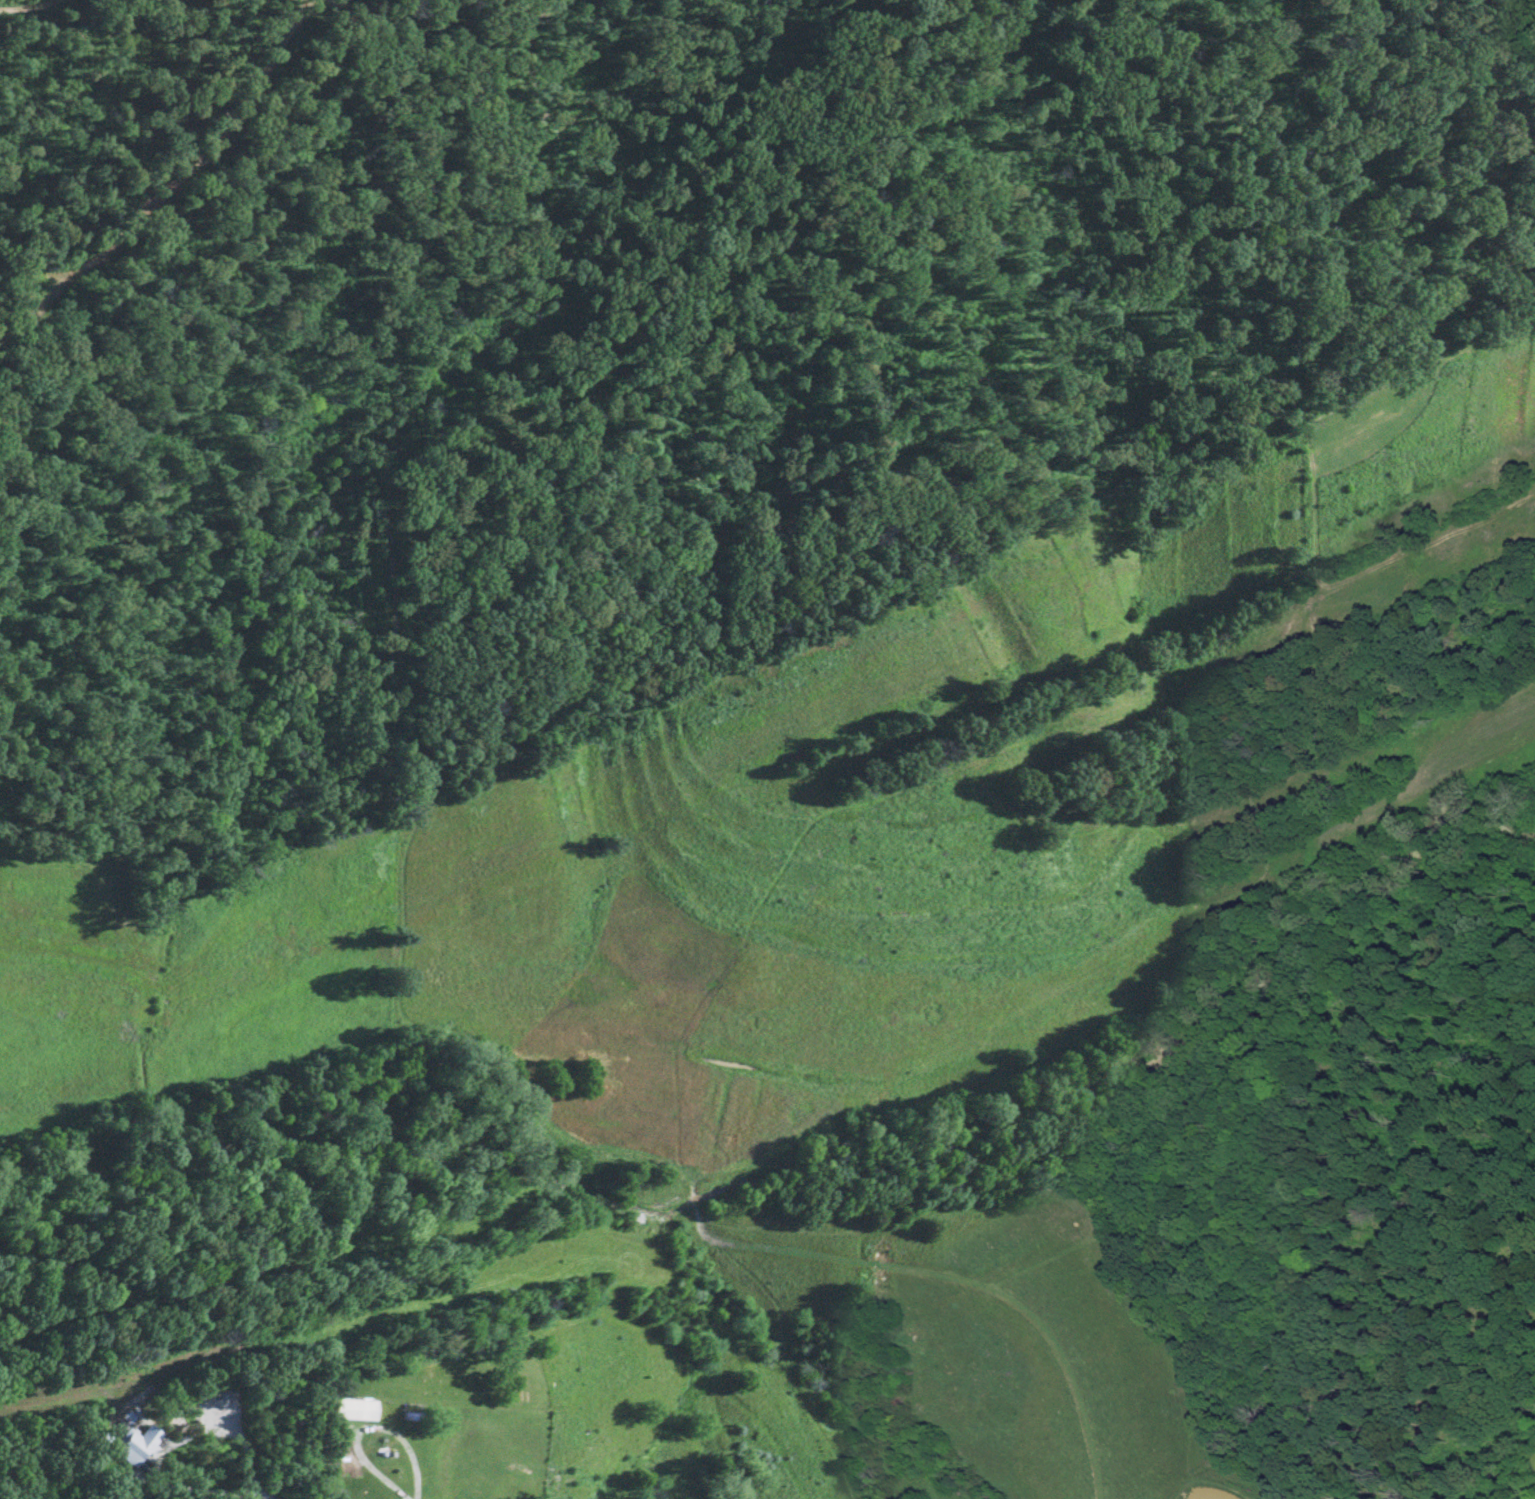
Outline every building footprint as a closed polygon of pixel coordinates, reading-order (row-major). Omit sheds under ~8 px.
[(373,1399),(332,1397),(331,1418),(372,1419),(373,1399)] [(130,1467),(142,1451),(148,1456),(154,1447),(151,1444),(159,1433),(145,1422),(136,1435),(124,1426),(106,1449),(130,1467)]
